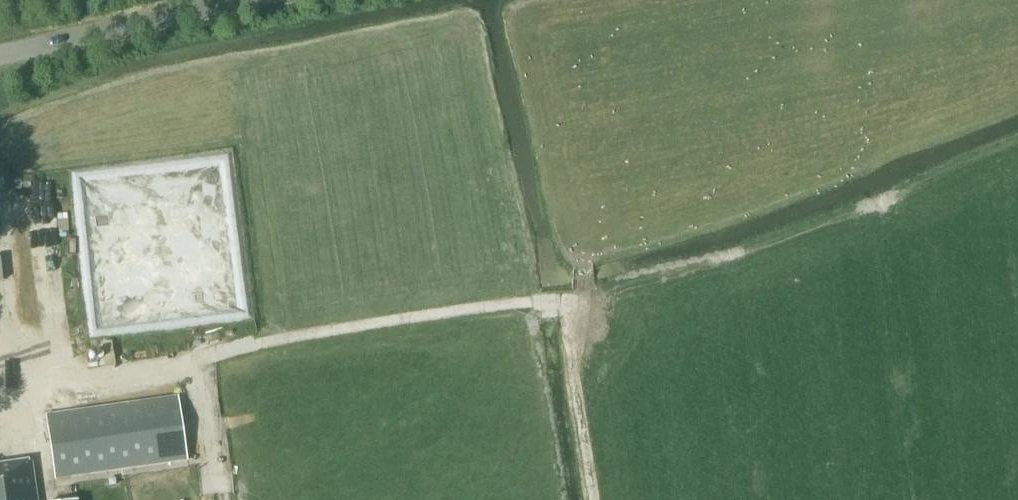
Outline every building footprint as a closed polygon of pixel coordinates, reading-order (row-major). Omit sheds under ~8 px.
[(55,475),(186,457),(178,394),(47,412),(55,475)] [(31,458),(0,462),(0,499),(37,499),(31,458)]
